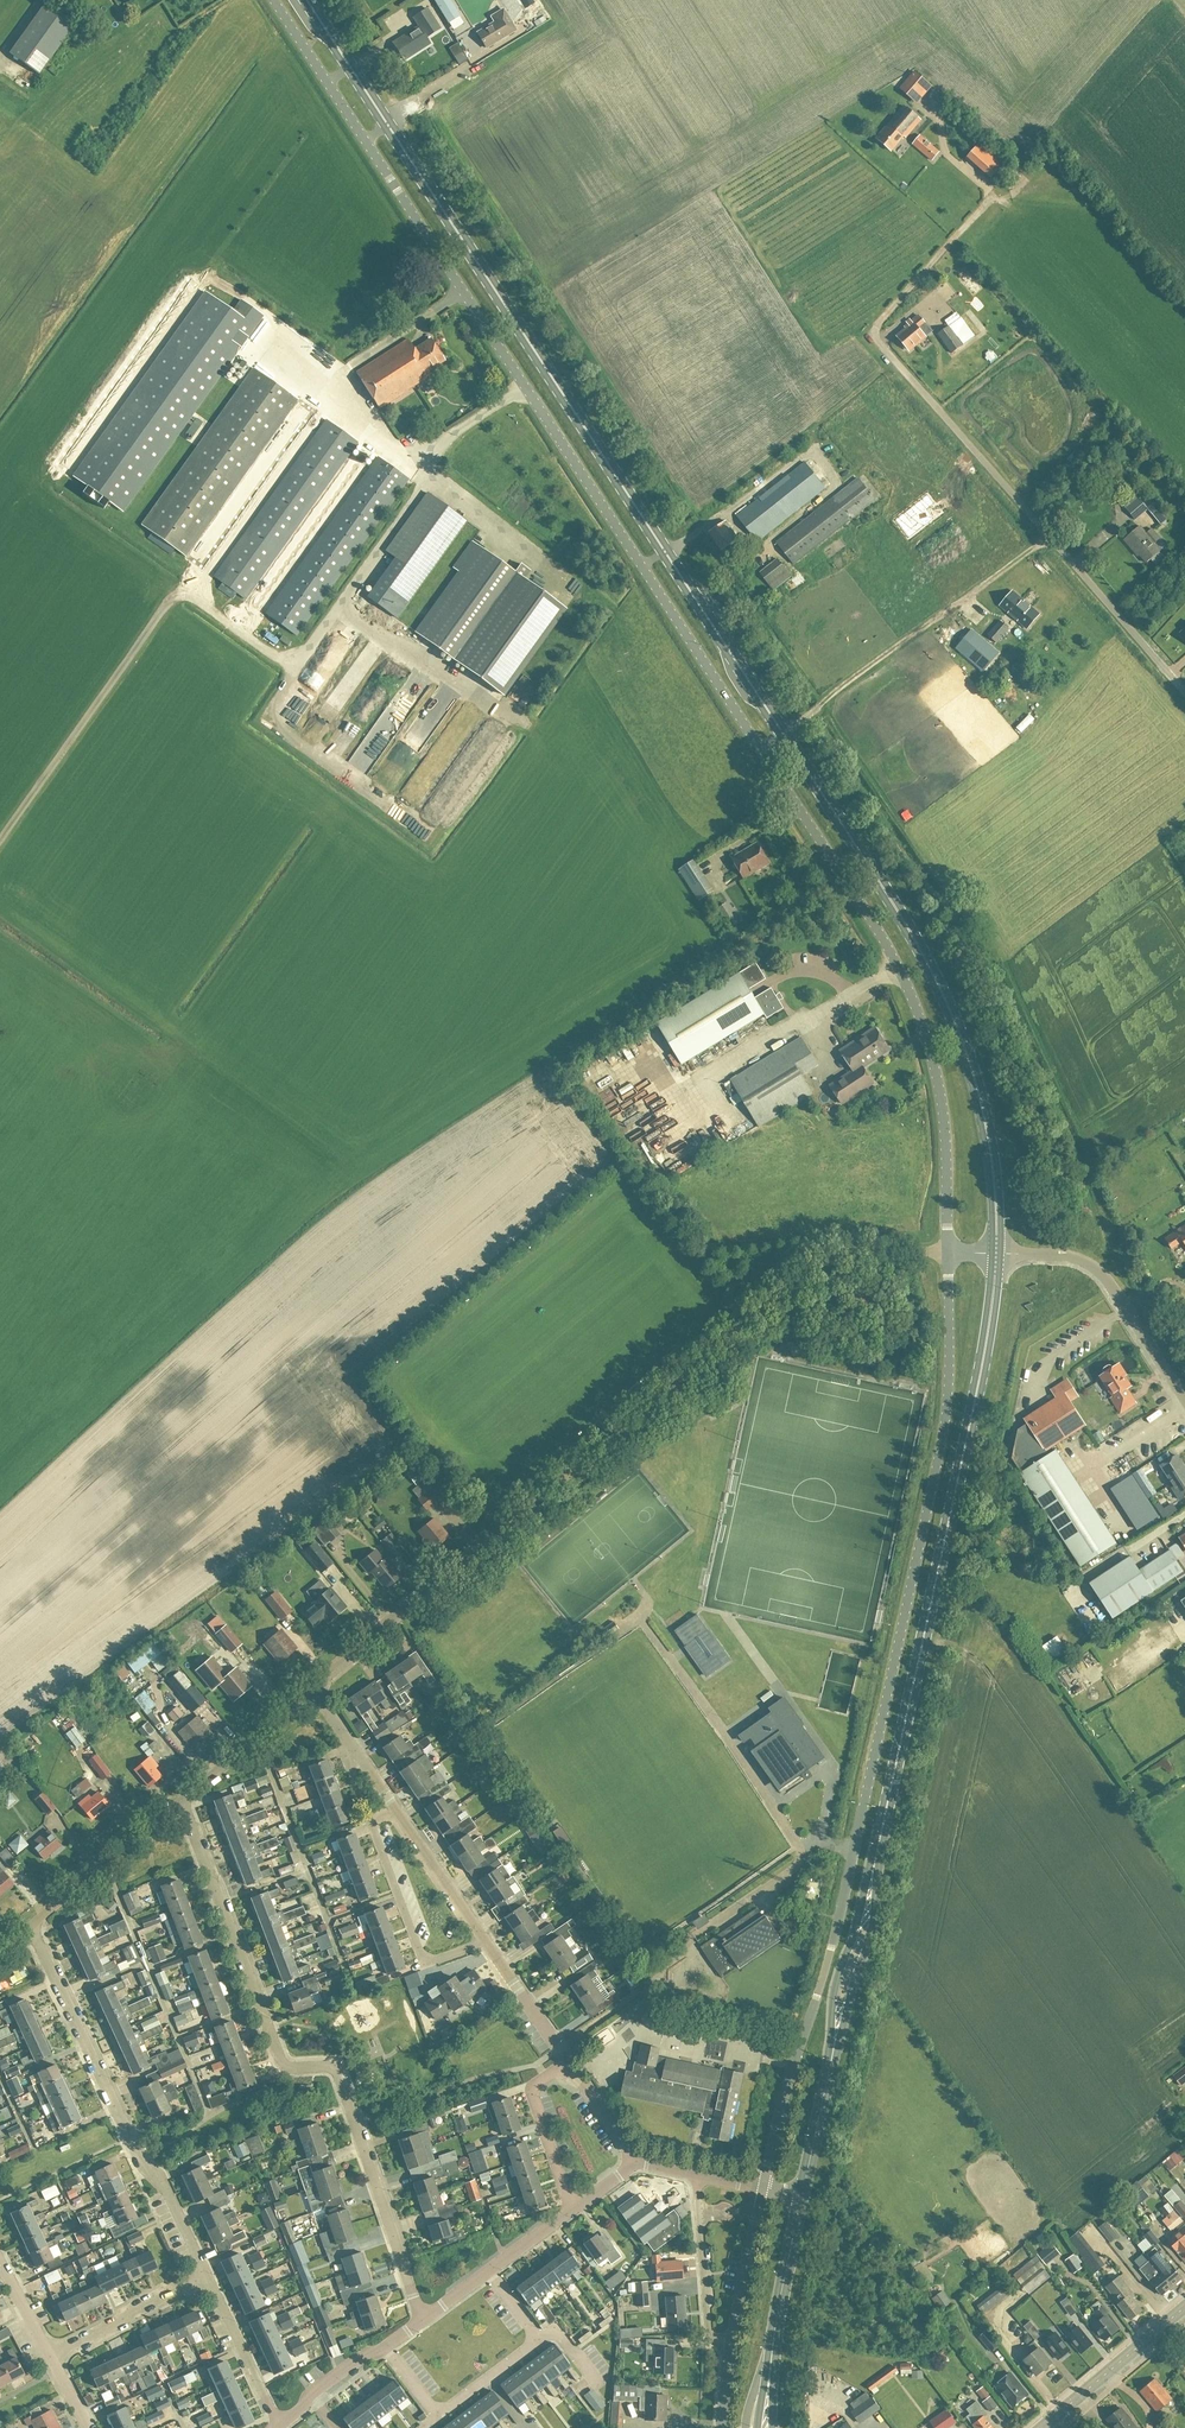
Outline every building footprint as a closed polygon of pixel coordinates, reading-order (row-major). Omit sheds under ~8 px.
[(450,0),(436,0),(449,22),(459,16),(450,0)] [(39,75),(75,25),(45,3),(9,52),(39,75)] [(412,54),(423,47),(420,41),(440,28),(428,9),(414,17),(420,28),(414,32),(413,30),(394,42),(393,42),(393,43),(404,60),(404,59),(405,58),(407,59),(411,56),(412,54)] [(516,29),(503,9),(491,16),(495,22),(477,32),(486,47),(516,29)] [(468,60),(464,53),(456,58),(460,65),(468,60)] [(900,88),(915,101),(929,84),(915,72),(900,88)] [(877,138),(892,151),(908,132),(909,134),(920,121),(921,121),(921,120),(915,115),(914,117),(908,113),(910,111),(904,106),(903,106),(904,106),(877,138)] [(940,153),(932,145),(920,135),(912,143),(924,154),(933,161),(940,153)] [(1003,163),(981,143),(970,155),(993,175),(1003,163)] [(192,415),(263,315),(242,300),(234,311),(206,292),(75,476),(88,486),(83,494),(105,509),(110,502),(124,511),(187,422),(192,415)] [(899,337),(899,341),(904,348),(909,348),(909,349),(925,337),(932,330),(920,315),(919,316),(909,324),(910,326),(899,336),(899,337)] [(951,353),(963,345),(949,325),(937,333),(951,353)] [(445,360),(444,358),(444,356),(442,352),(440,351),(431,339),(415,349),(408,338),(356,372),(380,408),(432,374),(429,370),(445,360)] [(148,538),(171,555),(176,549),(186,556),(298,400),(254,368),(142,525),(153,532),(148,538)] [(190,440),(203,422),(197,417),(184,436),(190,440)] [(222,581),(218,588),(233,599),(238,592),(246,598),(247,598),(246,598),(345,459),(357,442),(358,443),(358,442),(326,419),(326,420),(327,420),(215,575),(214,575),(222,581)] [(1113,470),(1119,465),(1109,453),(1103,458),(1113,470)] [(297,635),(409,479),(378,457),(366,474),(266,613),(297,635)] [(246,598),(266,613),(366,474),(345,459),(246,598),(247,598),(246,598)] [(757,541),(825,487),(805,462),(737,516),(757,541)] [(875,500),(858,478),(777,542),(794,564),(875,500)] [(383,555),(393,562),(422,583),(467,520),(428,493),(383,555)] [(1139,498),(1126,509),(1135,520),(1148,509),(1159,522),(1166,517),(1147,494),(1141,500),(1139,498)] [(942,513),(928,495),(895,520),(909,538),(942,513)] [(739,539),(727,521),(709,532),(721,550),(739,539)] [(1166,556),(1161,550),(1154,543),(1160,538),(1152,529),(1146,533),(1140,526),(1124,540),(1134,553),(1136,551),(1146,563),(1150,559),(1156,565),(1166,556)] [(521,563),(519,566),(513,567),(511,569),(478,545),(416,631),(504,695),(566,609),(524,578),(530,570),(521,563)] [(791,576),(777,559),(760,572),(773,589),(791,576)] [(1039,615),(1031,607),(1013,592),(1001,605),(1019,621),(1028,628),(1039,615)] [(1003,641),(1013,629),(1007,625),(998,636),(1003,641)] [(329,630),(297,691),(318,702),(350,641),(329,630)] [(972,630),(956,648),(983,671),(999,653),(972,630)] [(1012,678),(1018,672),(1012,666),(1006,672),(1012,678)] [(349,676),(331,704),(343,712),(361,684),(349,676)] [(448,709),(455,703),(448,696),(452,693),(446,687),(436,696),(448,709)] [(310,719),(310,704),(283,705),(283,720),(310,719)] [(441,723),(436,714),(425,721),(431,730),(441,723)] [(765,866),(765,864),(769,862),(759,844),(733,859),(743,876),(757,869),(759,869),(765,866)] [(714,891),(694,860),(679,870),(699,901),(714,891)] [(737,922),(732,916),(726,919),(731,926),(737,922)] [(766,979),(756,963),(656,1023),(682,1065),(764,1014),(767,1018),(784,1008),(771,988),(755,998),(749,989),(766,979)] [(841,1051),(854,1071),(862,1066),(863,1067),(890,1049),(875,1028),(841,1051)] [(796,1067),(813,1057),(801,1037),(730,1080),(759,1127),(812,1094),(796,1067)] [(862,1066),(854,1071),(830,1086),(842,1104),(874,1083),(863,1067),(862,1066)] [(588,1090),(594,1099),(611,1088),(605,1078),(588,1090)] [(636,1099),(648,1091),(642,1080),(629,1088),(636,1099)] [(615,1113),(628,1106),(625,1101),(612,1108),(615,1113)] [(683,1163),(676,1165),(679,1174),(685,1172),(683,1163)] [(1165,1239),(1172,1249),(1184,1241),(1184,1243),(1184,1226),(1165,1239)] [(1101,1378),(1106,1385),(1113,1396),(1111,1398),(1120,1413),(1136,1403),(1127,1389),(1131,1386),(1125,1376),(1126,1375),(1120,1365),(1114,1369),(1112,1367),(1110,1367),(1105,1370),(1104,1373),(1105,1375),(1101,1378)] [(1086,1425),(1070,1401),(1078,1396),(1068,1380),(1052,1390),(1057,1398),(1025,1419),(1028,1423),(1019,1430),(1012,1460),(1021,1474),(1020,1475),(1081,1568),(1082,1568),(1117,1545),(1057,1451),(1056,1451),(1053,1446),(1055,1445),(1086,1425)] [(738,1395),(727,1401),(730,1407),(741,1401),(738,1395)] [(729,1408),(723,1398),(707,1406),(713,1416),(729,1408)] [(1113,1424),(1103,1431),(1107,1437),(1117,1430),(1113,1424)] [(1175,1487),(1173,1488),(1180,1500),(1184,1497),(1184,1467),(1178,1456),(1161,1466),(1175,1487)] [(1152,1486),(1147,1478),(1141,1469),(1133,1474),(1149,1499),(1157,1494),(1152,1486)] [(1132,1475),(1112,1488),(1138,1529),(1159,1516),(1132,1475)] [(427,1479),(412,1490),(419,1499),(433,1487),(427,1479)] [(435,1486),(418,1500),(427,1511),(444,1497),(435,1486)] [(363,1514),(372,1507),(362,1495),(353,1503),(363,1514)] [(449,1536),(434,1518),(418,1531),(424,1538),(422,1540),(423,1543),(425,1545),(427,1546),(430,1546),(433,1549),(449,1536)] [(339,1534),(326,1519),(318,1526),(323,1531),(317,1536),(325,1546),(330,1541),(331,1541),(339,1534)] [(405,1550),(391,1533),(380,1542),(394,1559),(405,1550)] [(332,1563),(314,1541),(303,1550),(321,1572),(332,1563)] [(375,1550),(360,1563),(369,1574),(372,1572),(386,1589),(401,1576),(387,1558),(384,1560),(375,1550)] [(1153,1592),(1153,1591),(1183,1571),(1170,1550),(1139,1570),(1130,1557),(1090,1583),(1113,1618),(1153,1592)] [(346,1607),(331,1588),(313,1603),(314,1604),(303,1612),(314,1625),(324,1616),(328,1621),(346,1607)] [(276,1592),(267,1600),(281,1618),(291,1611),(276,1592)] [(697,1614),(674,1631),(707,1676),(730,1660),(697,1614)] [(619,1628),(615,1622),(604,1629),(608,1636),(619,1628)] [(232,1652),(241,1644),(226,1626),(217,1634),(232,1652)] [(264,1644),(279,1662),(297,1648),(282,1629),(264,1644)] [(1060,1636),(1043,1647),(1054,1663),(1071,1651),(1060,1636)] [(155,1641),(125,1663),(134,1674),(163,1652),(155,1641)] [(219,1683),(234,1700),(251,1686),(236,1668),(227,1675),(212,1657),(197,1670),(212,1689),(219,1683)] [(411,1657),(398,1666),(409,1682),(416,1677),(417,1678),(420,1678),(423,1676),(429,1684),(435,1680),(425,1665),(419,1669),(411,1657)] [(412,1686),(409,1682),(398,1666),(386,1674),(393,1686),(388,1690),(398,1705),(405,1701),(400,1694),(412,1686)] [(168,1681),(181,1695),(180,1696),(193,1712),(206,1701),(193,1685),(192,1686),(179,1672),(168,1681)] [(375,1682),(362,1691),(373,1706),(380,1701),(385,1709),(391,1706),(393,1709),(398,1705),(388,1690),(383,1693),(375,1682)] [(361,1715),(372,1732),(371,1732),(379,1742),(391,1733),(384,1723),(377,1728),(366,1711),(373,1706),(362,1691),(349,1699),(360,1715),(361,1715)] [(155,1707),(144,1693),(135,1700),(145,1714),(155,1707)] [(432,1697),(425,1702),(430,1709),(437,1704),(432,1697)] [(824,1757),(801,1725),(803,1724),(785,1698),(770,1708),(773,1712),(740,1736),(745,1742),(751,1737),(785,1785),(802,1773),(807,1779),(812,1776),(807,1769),(824,1757)] [(177,1722),(187,1714),(179,1705),(169,1713),(177,1722)] [(405,1713),(410,1720),(414,1717),(410,1710),(405,1713)] [(178,1732),(194,1750),(213,1734),(198,1716),(178,1732)] [(463,1721),(453,1727),(465,1745),(475,1739),(463,1721)] [(77,1747),(85,1741),(71,1722),(63,1729),(77,1747)] [(142,1726),(150,1735),(156,1731),(148,1722),(142,1726)] [(407,1758),(431,1742),(427,1736),(414,1745),(410,1739),(406,1742),(401,1735),(383,1747),(392,1760),(403,1752),(407,1758)] [(140,1747),(148,1757),(154,1752),(155,1753),(161,1748),(155,1741),(149,1745),(146,1742),(140,1747)] [(399,1772),(408,1785),(430,1770),(427,1764),(423,1767),(417,1760),(435,1747),(431,1742),(407,1758),(411,1764),(399,1772)] [(103,1780),(110,1774),(96,1755),(89,1761),(103,1780)] [(135,1769),(150,1786),(162,1776),(155,1768),(158,1766),(150,1756),(135,1769)] [(312,1783),(333,1775),(328,1760),(310,1767),(313,1776),(310,1777),(312,1783)] [(428,1789),(432,1795),(448,1785),(444,1779),(435,1785),(430,1777),(434,1775),(430,1770),(408,1785),(417,1797),(428,1789)] [(333,1775),(312,1783),(315,1790),(318,1788),(321,1797),(339,1790),(333,1775)] [(259,1788),(270,1784),(267,1776),(256,1781),(259,1788)] [(297,1788),(307,1785),(306,1779),(295,1783),(297,1788)] [(492,1784),(499,1794),(505,1790),(498,1780),(492,1784)] [(256,1781),(244,1785),(247,1793),(258,1788),(256,1781)] [(77,1798),(83,1792),(77,1785),(71,1790),(77,1798)] [(451,1790),(448,1785),(432,1795),(436,1801),(425,1809),(434,1822),(458,1805),(454,1800),(448,1804),(443,1796),(451,1790)] [(323,1813),(344,1805),(339,1790),(321,1797),(324,1805),(321,1807),(306,1813),(308,1819),(323,1813)] [(91,1819),(109,1804),(98,1792),(87,1802),(84,1798),(78,1803),(91,1819)] [(217,1808),(215,1809),(218,1817),(236,1810),(233,1803),(245,1799),(243,1792),(215,1802),(217,1808)] [(56,1808),(43,1793),(36,1799),(48,1814),(56,1808)] [(344,1805),(323,1813),(326,1819),(329,1818),(333,1827),(350,1821),(344,1805)] [(454,1827),(457,1832),(473,1822),(469,1816),(460,1822),(455,1814),(461,1810),(458,1805),(434,1822),(442,1835),(454,1827)] [(236,1810),(218,1817),(221,1825),(223,1825),(226,1830),(248,1822),(249,1826),(259,1822),(256,1814),(246,1818),(245,1815),(239,1817),(236,1810)] [(266,1810),(256,1814),(259,1822),(269,1818),(268,1814),(266,1810)] [(228,1836),(226,1837),(229,1845),(246,1838),(244,1831),(251,1829),(249,1826),(248,1822),(226,1830),(228,1836)] [(477,1827),(473,1822),(457,1832),(462,1838),(450,1846),(459,1859),(484,1841),(480,1836),(473,1841),(468,1833),(477,1827)] [(553,1832),(569,1856),(577,1850),(561,1826),(553,1832)] [(49,1830),(38,1840),(37,1839),(31,1844),(44,1859),(50,1854),(52,1857),(62,1848),(60,1846),(61,1845),(49,1830)] [(337,1850),(340,1856),(360,1849),(355,1834),(338,1840),(341,1849),(337,1850)] [(28,1844),(20,1835),(9,1845),(17,1854),(28,1844)] [(246,1838),(229,1845),(232,1853),(234,1852),(236,1858),(258,1850),(257,1846),(256,1843),(249,1845),(246,1838)] [(277,1838),(267,1842),(270,1850),(280,1846),(278,1842),(277,1838)] [(479,1864),(483,1869),(498,1859),(494,1853),(486,1859),(481,1852),(488,1847),(484,1841),(459,1859),(468,1872),(479,1864)] [(238,1864),(236,1865),(239,1873),(242,1872),(241,1872),(257,1866),(254,1859),(261,1856),(260,1853),(270,1850),(267,1842),(257,1846),(258,1850),(236,1858),(238,1864)] [(294,1842),(286,1845),(289,1853),(290,1852),(296,1850),(297,1850),(294,1842)] [(349,1870),(366,1864),(360,1849),(340,1856),(342,1863),(346,1862),(349,1870)] [(315,1865),(327,1861),(323,1851),(312,1855),(315,1865)] [(14,1857),(6,1862),(12,1868),(19,1863),(14,1857)] [(511,1878),(498,1859),(483,1869),(487,1875),(479,1881),(488,1893),(511,1878)] [(326,1864),(318,1868),(324,1881),(333,1877),(326,1864)] [(348,1880),(351,1887),(372,1879),(366,1864),(349,1870),(352,1879),(348,1880)] [(292,1865),(279,1871),(281,1877),(295,1872),(292,1865)] [(257,1866),(241,1872),(242,1872),(247,1886),(275,1876),(272,1868),(260,1873),(257,1866)] [(14,1883),(4,1871),(3,1871),(0,1868),(0,1895),(14,1883)] [(297,1878),(284,1883),(287,1890),(300,1885),(297,1878)] [(505,1901),(508,1906),(524,1896),(520,1890),(515,1894),(510,1887),(515,1883),(511,1878),(488,1893),(497,1906),(505,1901)] [(377,1895),(372,1879),(351,1887),(353,1893),(357,1892),(360,1901),(377,1895)] [(162,1888),(168,1903),(185,1897),(179,1881),(162,1888)] [(327,1903),(346,1896),(345,1893),(352,1890),(350,1886),(343,1889),(344,1890),(324,1897),(327,1903)] [(280,1889),(252,1899),(254,1905),(252,1906),(255,1915),(257,1914),(257,1913),(273,1907),(270,1900),(282,1896),(280,1889)] [(144,1910),(136,1892),(135,1890),(123,1895),(123,1897),(131,1915),(144,1910)] [(528,1902),(524,1896),(508,1906),(512,1912),(505,1918),(513,1930),(536,1914),(533,1909),(527,1913),(522,1906),(528,1902)] [(168,1903),(174,1918),(191,1912),(185,1897),(168,1903)] [(335,1915),(346,1911),(344,1904),(333,1908),(335,1915)] [(782,1922),(789,1918),(780,1906),(774,1910),(782,1922)] [(273,1907),(257,1913),(257,1914),(263,1928),(285,1919),(287,1922),(296,1919),(294,1911),(284,1915),(282,1912),(276,1914),(273,1907)] [(294,1911),(296,1919),(306,1915),(305,1911),(303,1907),(294,1911)] [(738,1969),(781,1940),(764,1914),(763,1915),(758,1907),(701,1947),(722,1978),(738,1968),(738,1969)] [(358,1917),(356,1918),(359,1926),(357,1927),(359,1934),(367,1931),(388,1924),(383,1908),(366,1915),(365,1915),(364,1913),(358,1915),(358,1917)] [(174,1918),(180,1934),(197,1927),(191,1912),(174,1918)] [(91,1913),(64,1926),(67,1932),(65,1933),(69,1941),(86,1933),(83,1926),(95,1920),(91,1913)] [(534,1944),(555,1929),(551,1923),(540,1931),(535,1924),(540,1920),(536,1914),(513,1930),(522,1943),(530,1938),(534,1944)] [(158,1915),(142,1920),(145,1927),(160,1922),(158,1915)] [(265,1933),(263,1934),(266,1942),(284,1935),(281,1928),(288,1926),(287,1922),(285,1919),(263,1928),(265,1933)] [(568,1931),(572,1928),(576,1925),(572,1919),(552,1932),(556,1938),(545,1946),(553,1959),(569,1948),(565,1941),(571,1936),(568,1931)] [(327,1929),(325,1924),(317,1927),(319,1932),(327,1929)] [(342,1940),(359,1934),(357,1927),(355,1924),(338,1930),(342,1940)] [(377,1945),(394,1939),(388,1924),(367,1931),(370,1938),(374,1936),(377,1945)] [(197,1927),(180,1934),(186,1949),(203,1943),(197,1927)] [(113,1932),(107,1935),(110,1942),(120,1938),(118,1934),(116,1930),(113,1932)] [(86,1933),(69,1941),(72,1949),(74,1948),(77,1953),(99,1943),(101,1947),(110,1942),(107,1935),(97,1939),(96,1936),(89,1939),(86,1933)] [(284,1935),(266,1942),(269,1950),(271,1949),(273,1955),(296,1946),(294,1942),(293,1939),(286,1942),(284,1935)] [(314,1935),(304,1939),(307,1946),(317,1942),(316,1940),(315,1939),(314,1935)] [(275,1961),(273,1962),(276,1970),(294,1963),(292,1956),(298,1953),(297,1950),(307,1946),(304,1939),(294,1942),(296,1946),(273,1955),(275,1961)] [(376,1955),(379,1961),(399,1954),(394,1939),(377,1945),(380,1954),(376,1955)] [(601,1944),(605,1951),(614,1946),(609,1939),(601,1944)] [(99,1943),(77,1953),(80,1959),(77,1960),(81,1968),(98,1960),(95,1953),(102,1950),(101,1947),(99,1943)] [(149,1949),(145,1950),(148,1959),(152,1957),(154,1964),(166,1959),(161,1944),(149,1949)] [(574,1955),(569,1948),(553,1959),(562,1971),(569,1967),(573,1972),(592,1959),(585,1947),(574,1955)] [(189,1958),(195,1974),(212,1967),(206,1952),(189,1958)] [(117,1968),(112,1970),(114,1973),(141,1961),(137,1953),(130,1956),(114,1963),(117,1968)] [(399,1954),(379,1961),(381,1968),(385,1966),(388,1975),(405,1969),(399,1954)] [(162,1972),(183,1964),(181,1958),(160,1966),(162,1972)] [(359,1959),(348,1963),(351,1970),(362,1967),(359,1959)] [(98,1960),(81,1968),(85,1975),(87,1974),(90,1980),(112,1970),(117,1968),(114,1963),(113,1961),(101,1966),(98,1960)] [(373,1970),(381,1968),(379,1961),(371,1964),(373,1970)] [(571,1985),(580,1998),(596,1987),(591,1980),(598,1976),(594,1970),(598,1967),(594,1961),(579,1971),(583,1977),(571,1985)] [(294,1963),(276,1970),(279,1978),(282,1977),(284,1983),(312,1972),(309,1965),(297,1970),(294,1963)] [(201,1989),(218,1982),(212,1967),(195,1974),(201,1989)] [(640,1985),(629,1969),(624,1972),(630,1982),(631,1981),(635,1988),(640,1985)] [(150,1984),(145,1970),(137,1974),(143,1987),(150,1984)] [(468,1997),(485,1985),(474,1970),(457,1982),(454,1977),(439,1988),(442,1993),(426,2005),(436,2020),(453,2008),(455,2011),(470,2000),(468,1997)] [(169,1982),(164,1971),(155,1975),(160,1986),(169,1982)] [(327,1986),(341,1981),(339,1975),(324,1980),(327,1986)] [(363,1991),(378,1986),(376,1979),(375,1975),(360,1981),(363,1991)] [(310,1996),(322,1992),(316,1977),(304,1982),(306,1988),(289,1995),(296,2012),(314,2005),(310,1996)] [(127,1978),(96,1993),(98,1999),(96,2000),(100,2008),(117,2000),(114,1993),(126,1988),(125,1987),(130,1985),(127,1978)] [(495,1980),(488,1985),(495,1996),(502,1992),(495,1980)] [(201,1989),(207,2004),(223,1997),(218,1982),(201,1989)] [(596,1987),(580,1998),(589,2010),(601,2002),(605,2008),(619,1998),(615,1992),(604,1999),(596,1987)] [(174,1997),(171,1990),(163,1993),(166,2001),(174,1997)] [(195,1991),(190,1993),(188,1993),(191,2000),(197,1998),(195,1991)] [(177,2005),(191,2000),(188,1993),(174,1999),(177,2005)] [(223,1997),(207,2004),(213,2019),(229,2013),(223,1997)] [(147,1998),(138,2002),(141,2010),(151,2005),(149,2002),(147,1998)] [(32,2014),(34,2013),(30,2005),(28,2006),(25,2000),(0,2012),(0,2017),(1,2020),(13,2014),(16,2021),(31,2014),(32,2014)] [(117,2000),(100,2008),(103,2016),(106,2015),(108,2020),(130,2010),(132,2014),(141,2010),(138,2002),(128,2007),(127,2004),(120,2007),(117,2000)] [(193,2008),(191,2000),(177,2005),(179,2013),(193,2008)] [(203,2018),(204,2010),(196,2009),(195,2018),(203,2018)] [(130,2010),(108,2020),(111,2026),(109,2027),(112,2035),(129,2027),(126,2020),(133,2017),(132,2014),(130,2010)] [(185,2013),(174,2017),(178,2027),(188,2023),(185,2013)] [(31,2014),(16,2021),(20,2028),(13,2031),(14,2034),(5,2038),(7,2042),(17,2037),(38,2028),(32,2014),(31,2014)] [(156,2017),(142,2024),(145,2031),(150,2029),(154,2037),(163,2032),(162,2029),(156,2017)] [(216,2029),(222,2044),(239,2038),(233,2022),(216,2029)] [(10,2034),(8,2025),(0,2028),(0,2036),(10,2034)] [(129,2027),(112,2035),(116,2043),(118,2042),(121,2047),(142,2037),(141,2034),(139,2031),(133,2034),(129,2027)] [(41,2033),(38,2028),(17,2037),(19,2044),(26,2041),(29,2048),(46,2039),(43,2032),(41,2033)] [(599,2036),(605,2046),(618,2038),(612,2028),(599,2036)] [(142,2037),(121,2047),(123,2053),(121,2054),(125,2062),(142,2054),(139,2047),(145,2044),(144,2041),(154,2037),(150,2029),(145,2031),(141,2034),(142,2037)] [(186,2048),(200,2043),(196,2033),(182,2038),(186,2048)] [(0,2039),(0,2049),(8,2045),(7,2042),(5,2038),(5,2037),(0,2039)] [(222,2044),(227,2059),(244,2053),(239,2038),(222,2044)] [(46,2039),(29,2048),(32,2055),(21,2060),(24,2067),(51,2054),(48,2048),(50,2047),(46,2039)] [(691,2063),(680,2061),(658,2056),(660,2048),(641,2044),(637,2062),(635,2061),(633,2072),(627,2070),(625,2076),(621,2094),(702,2112),(701,2115),(714,2119),(710,2137),(729,2141),(744,2073),(725,2068),(725,2071),(702,2066),(701,2069),(691,2067),(691,2063)] [(179,2049),(167,2055),(171,2064),(183,2058),(179,2049)] [(142,2054),(125,2062),(128,2070),(130,2069),(133,2075),(160,2062),(157,2055),(150,2059),(146,2051),(142,2054)] [(197,2066),(214,2060),(211,2052),(195,2058),(197,2066)] [(111,2064),(120,2061),(117,2053),(108,2056),(111,2064)] [(227,2059),(233,2074),(250,2068),(244,2053),(227,2059)] [(154,2073),(157,2081),(188,2066),(184,2059),(154,2073)] [(215,2072),(227,2068),(224,2059),(212,2063),(215,2072)] [(45,2087),(63,2079),(56,2065),(38,2073),(43,2084),(34,2089),(37,2093),(46,2089),(45,2087)] [(17,2066),(4,2071),(7,2079),(20,2073),(17,2066)] [(1173,2076),(1181,2086),(1184,2082),(1184,2067),(1173,2076)] [(256,2083),(250,2068),(233,2074),(236,2081),(229,2084),(233,2093),(256,2083)] [(51,2101),(69,2092),(63,2079),(45,2087),(46,2089),(50,2097),(41,2101),(43,2106),(52,2102),(51,2101)] [(213,2079),(205,2082),(209,2092),(216,2089),(213,2079)] [(167,2085),(161,2088),(157,2081),(140,2089),(147,2104),(170,2093),(167,2085)] [(186,2087),(192,2102),(200,2099),(194,2084),(186,2087)] [(527,2084),(512,2087),(514,2095),(529,2092),(527,2084)] [(19,2085),(10,2089),(14,2097),(23,2093),(19,2085)] [(170,2093),(147,2104),(154,2118),(171,2110),(167,2103),(179,2097),(176,2090),(170,2093)] [(51,2101),(52,2102),(56,2111),(47,2115),(50,2120),(58,2116),(58,2114),(76,2106),(69,2092),(51,2101)] [(226,2093),(209,2099),(211,2106),(212,2109),(229,2102),(226,2093)] [(484,2096),(468,2101),(472,2112),(487,2107),(484,2096)] [(510,2098),(493,2103),(491,2104),(493,2111),(490,2112),(493,2121),(498,2119),(515,2113),(510,2098)] [(58,2114),(58,2116),(62,2124),(53,2128),(56,2134),(65,2129),(64,2128),(82,2119),(76,2106),(58,2114)] [(515,2113),(498,2119),(503,2135),(520,2129),(515,2113)] [(295,2146),(303,2143),(303,2144),(322,2138),(317,2122),(304,2127),(301,2120),(285,2126),(287,2133),(298,2129),(300,2137),(293,2140),(295,2146)] [(1174,2131),(1182,2141),(1184,2138),(1184,2123),(1184,2122),(1174,2131)] [(424,2141),(422,2133),(429,2130),(427,2123),(410,2129),(412,2136),(399,2141),(403,2155),(427,2147),(425,2140),(424,2141)] [(10,2136),(21,2131),(18,2124),(7,2129),(10,2136)] [(528,2140),(542,2137),(539,2125),(526,2127),(528,2140)] [(265,2151),(258,2133),(247,2138),(254,2155),(265,2151)] [(488,2147),(500,2143),(497,2135),(486,2139),(488,2147)] [(299,2169),(316,2164),(313,2156),(327,2151),(322,2138),(303,2144),(308,2158),(297,2162),(298,2165),(293,2166),(294,2171),(299,2169)] [(513,2164),(530,2158),(525,2142),(508,2148),(513,2164)] [(243,2143),(234,2147),(239,2158),(248,2154),(243,2143)] [(24,2153),(30,2151),(27,2145),(21,2147),(24,2153)] [(427,2147),(403,2155),(409,2170),(422,2166),(424,2172),(441,2166),(439,2160),(433,2162),(427,2147)] [(473,2165),(485,2161),(481,2149),(469,2153),(473,2165)] [(1184,2161),(1184,2154),(1181,2150),(1167,2162),(1175,2171),(1184,2161)] [(182,2174),(189,2189),(208,2180),(214,2177),(211,2170),(204,2173),(201,2166),(211,2161),(208,2154),(192,2162),(195,2168),(182,2174)] [(458,2163),(459,2166),(463,2168),(468,2166),(469,2162),(467,2159),(463,2157),(460,2158),(458,2163)] [(513,2164),(518,2179),(535,2174),(530,2158),(513,2164)] [(441,2166),(444,2173),(445,2176),(459,2172),(456,2161),(441,2166)] [(93,2192),(102,2188),(101,2186),(119,2178),(112,2164),(95,2172),(100,2183),(90,2187),(93,2192)] [(313,2175),(318,2187),(337,2181),(332,2165),(318,2170),(316,2164),(299,2169),(303,2179),(313,2175)] [(441,2166),(424,2172),(427,2179),(413,2183),(418,2198),(438,2191),(434,2180),(445,2176),(441,2166)] [(518,2179),(524,2195),(540,2189),(535,2174),(518,2179)] [(68,2188),(81,2183),(78,2175),(65,2181),(68,2188)] [(508,2184),(505,2175),(491,2180),(494,2188),(508,2184)] [(108,2199),(125,2191),(119,2178),(101,2186),(102,2188),(106,2196),(97,2201),(99,2205),(108,2201),(108,2199)] [(266,2183),(273,2201),(282,2197),(275,2179),(266,2183)] [(214,2194),(208,2180),(189,2189),(195,2201),(207,2196),(211,2204),(228,2196),(224,2189),(214,2194)] [(472,2202),(480,2199),(474,2180),(466,2183),(472,2202)] [(1149,2194),(1137,2180),(1121,2194),(1133,2207),(1149,2194)] [(337,2181),(318,2187),(306,2191),(308,2196),(319,2193),(322,2201),(311,2205),(314,2213),(331,2207),(328,2199),(342,2194),(337,2181)] [(497,2196),(508,2192),(505,2185),(494,2188),(497,2196)] [(59,2195),(55,2186),(42,2192),(46,2201),(59,2195)] [(67,2190),(69,2196),(78,2193),(76,2186),(67,2190)] [(540,2189),(524,2195),(529,2211),(546,2205),(540,2189)] [(1184,2218),(1184,2217),(1184,2205),(1172,2189),(1165,2196),(1184,2218)] [(108,2199),(108,2201),(112,2210),(103,2214),(105,2219),(115,2214),(114,2213),(132,2205),(125,2191),(108,2199)] [(438,2191),(418,2198),(423,2213),(436,2209),(439,2215),(456,2209),(453,2199),(442,2203),(438,2191)] [(71,2198),(76,2207),(85,2202),(80,2193),(71,2198)] [(654,2250),(679,2232),(678,2216),(673,2209),(664,2216),(661,2212),(657,2215),(649,2203),(645,2205),(636,2193),(618,2207),(645,2243),(647,2241),(654,2250)] [(208,2230),(237,2216),(234,2210),(224,2215),(220,2207),(231,2202),(228,2196),(211,2204),(214,2209),(201,2215),(208,2230)] [(34,2218),(34,2217),(30,2209),(39,2205),(37,2199),(27,2204),(27,2206),(11,2213),(17,2226),(34,2218)] [(681,2203),(674,2208),(681,2218),(688,2213),(681,2203)] [(114,2213),(115,2214),(119,2223),(109,2228),(114,2238),(136,2227),(133,2221),(138,2218),(132,2205),(114,2213)] [(261,2210),(265,2219),(270,2230),(279,2226),(270,2206),(261,2210)] [(332,2230),(351,2223),(346,2208),(333,2213),(331,2207),(314,2213),(318,2222),(328,2219),(332,2230)] [(456,2209),(439,2215),(441,2222),(428,2227),(433,2242),(453,2235),(448,2220),(459,2216),(456,2209)] [(40,2232),(40,2230),(36,2222),(46,2218),(43,2212),(34,2217),(34,2218),(17,2226),(23,2240),(40,2232)] [(63,2221),(70,2218),(68,2212),(61,2215),(63,2221)] [(83,2227),(90,2224),(86,2215),(79,2218),(83,2227)] [(240,2221),(237,2216),(208,2230),(214,2243),(227,2237),(230,2244),(246,2236),(243,2230),(233,2235),(229,2226),(240,2221)] [(1139,2223),(1148,2233),(1151,2230),(1142,2220),(1139,2223)] [(1111,2242),(1119,2236),(1107,2221),(1099,2227),(1111,2242)] [(328,2255),(345,2249),(343,2242),(356,2237),(351,2223),(332,2230),(337,2244),(326,2248),(328,2255)] [(47,2245),(46,2244),(42,2236),(52,2231),(49,2226),(40,2230),(40,2232),(23,2240),(30,2253),(47,2245)] [(1180,2230),(1168,2239),(1184,2259),(1184,2226),(1180,2230)] [(172,2238),(181,2235),(179,2228),(169,2231),(172,2238)] [(1151,2260),(1173,2286),(1183,2278),(1171,2264),(1160,2251),(1162,2250),(1156,2243),(1159,2240),(1151,2230),(1144,2236),(1153,2246),(1144,2253),(1150,2260),(1151,2260)] [(127,2237),(131,2245),(144,2239),(141,2231),(127,2237)] [(293,2232),(285,2236),(288,2245),(297,2241),(294,2233),(293,2232)] [(599,2264),(607,2258),(612,2264),(623,2256),(614,2244),(609,2249),(597,2234),(592,2238),(591,2237),(590,2237),(585,2240),(585,2242),(586,2243),(585,2243),(589,2248),(582,2253),(590,2264),(596,2259),(599,2264)] [(266,2240),(264,2236),(253,2241),(257,2248),(268,2243),(266,2240)] [(59,2256),(53,2259),(48,2249),(58,2244),(56,2239),(46,2244),(47,2245),(30,2253),(36,2268),(47,2262),(51,2269),(63,2264),(59,2256)] [(75,2246),(79,2255),(90,2250),(86,2241),(75,2246)] [(1038,2255),(1045,2263),(1060,2251),(1053,2243),(1038,2255)] [(136,2257),(144,2274),(158,2268),(150,2251),(139,2256),(135,2247),(130,2250),(134,2258),(136,2257)] [(346,2273),(366,2267),(361,2251),(348,2256),(345,2249),(328,2255),(331,2262),(341,2258),(346,2273)] [(558,2257),(571,2275),(582,2266),(578,2261),(569,2249),(568,2250),(558,2257)] [(1093,2274),(1098,2270),(1092,2262),(1099,2257),(1093,2249),(1083,2257),(1081,2259),(1093,2274)] [(249,2255),(252,2263),(263,2258),(259,2250),(249,2255)] [(294,2255),(297,2265),(309,2260),(305,2251),(294,2255)] [(134,2258),(125,2262),(121,2253),(116,2256),(120,2265),(122,2264),(130,2281),(144,2274),(136,2257),(134,2258)] [(222,2262),(228,2275),(246,2266),(240,2253),(222,2262)] [(658,2279),(683,2277),(681,2260),(661,2262),(661,2254),(653,2254),(654,2263),(657,2263),(658,2279)] [(1015,2275),(1021,2283),(1043,2264),(1037,2256),(1015,2275)] [(558,2257),(548,2265),(561,2282),(571,2275),(558,2257)] [(80,2261),(83,2268),(89,2266),(85,2258),(80,2261)] [(266,2265),(263,2258),(252,2263),(256,2270),(266,2265)] [(120,2265),(112,2268),(108,2260),(102,2262),(106,2271),(107,2271),(109,2270),(117,2287),(130,2281),(122,2264),(120,2265)] [(1151,2260),(1150,2260),(1140,2269),(1162,2295),(1173,2286),(1151,2260)] [(561,2282),(548,2265),(538,2272),(551,2290),(561,2282)] [(103,2293),(104,2293),(117,2287),(109,2270),(107,2271),(106,2271),(98,2275),(94,2266),(89,2268),(93,2278),(95,2277),(99,2285),(103,2293)] [(228,2275),(234,2288),(252,2279),(246,2266),(228,2275)] [(343,2298),(360,2293),(357,2285),(371,2280),(366,2267),(346,2273),(351,2287),(341,2291),(343,2298)] [(44,2276),(49,2285),(62,2279),(58,2269),(44,2276)] [(932,2271),(925,2275),(931,2287),(939,2284),(932,2271)] [(527,2280),(540,2298),(551,2290),(538,2272),(527,2280)] [(310,2273),(301,2277),(305,2288),(315,2284),(310,2273)] [(261,2281),(264,2288),(275,2283),(272,2276),(261,2281)] [(1089,2293),(1095,2300),(1106,2291),(1094,2276),(1086,2282),(1093,2290),(1089,2293)] [(1119,2303),(1131,2319),(1143,2310),(1132,2297),(1135,2294),(1120,2276),(1107,2286),(1120,2302),(1119,2303)] [(234,2288),(240,2300),(258,2292),(252,2279),(234,2288)] [(526,2300),(530,2305),(540,2298),(527,2280),(517,2288),(526,2300)] [(99,2285),(89,2290),(85,2281),(80,2283),(84,2292),(86,2291),(94,2308),(108,2302),(104,2293),(103,2293),(99,2285)] [(637,2307),(649,2306),(648,2281),(632,2282),(633,2292),(636,2292),(637,2307)] [(278,2291),(275,2283),(264,2288),(268,2296),(278,2291)] [(315,2284),(305,2288),(314,2308),(323,2304),(315,2284)] [(72,2297),(80,2314),(94,2308),(86,2291),(84,2292),(75,2296),(71,2287),(66,2289),(70,2298),(72,2297)] [(111,2307),(126,2302),(122,2288),(107,2293),(111,2307)] [(1002,2289),(978,2307),(983,2313),(1006,2295),(1002,2289)] [(370,2290),(360,2293),(343,2298),(345,2304),(356,2301),(359,2310),(350,2313),(352,2318),(346,2320),(347,2321),(380,2309),(375,2294),(372,2295),(370,2290)] [(258,2292),(240,2300),(247,2313),(265,2305),(258,2292)] [(56,2314),(62,2312),(66,2321),(80,2314),(72,2297),(70,2298),(61,2302),(57,2293),(52,2296),(56,2305),(52,2306),(56,2314)] [(669,2328),(688,2326),(685,2295),(667,2297),(669,2328)] [(940,2305),(949,2301),(946,2295),(937,2299),(940,2305)] [(570,2306),(581,2313),(586,2306),(575,2299),(570,2306)] [(1109,2313),(1099,2301),(1092,2306),(1101,2319),(1094,2325),(1106,2340),(1119,2329),(1108,2314),(1109,2313)] [(291,2319),(302,2314),(299,2307),(288,2312),(291,2319)] [(380,2309),(347,2321),(348,2325),(352,2323),(354,2327),(364,2324),(366,2329),(385,2323),(380,2309)] [(190,2335),(192,2334),(200,2330),(204,2339),(210,2336),(205,2326),(203,2327),(196,2311),(182,2318),(190,2335)] [(275,2327),(281,2324),(291,2319),(288,2312),(277,2317),(279,2320),(273,2323),(268,2314),(250,2322),(256,2335),(275,2327)] [(556,2320),(553,2315),(546,2320),(546,2321),(549,2325),(556,2320)] [(608,2324),(614,2319),(610,2315),(604,2319),(608,2324)] [(190,2335),(182,2318),(168,2324),(176,2341),(179,2340),(187,2336),(191,2345),(196,2343),(192,2334),(190,2335)] [(291,2319),(281,2324),(284,2332),(295,2327),(291,2319)] [(598,2324),(602,2328),(608,2324),(604,2319),(598,2324)] [(540,2325),(543,2329),(549,2325),(546,2321),(540,2325)] [(176,2341),(168,2324),(155,2331),(163,2347),(165,2346),(173,2342),(177,2351),(183,2349),(179,2340),(176,2341)] [(337,2344),(330,2326),(324,2328),(323,2329),(330,2346),(337,2344)] [(1088,2348),(1092,2344),(1078,2326),(1067,2335),(1067,2336),(1081,2353),(1083,2352),(1084,2353),(1088,2349),(1088,2348)] [(256,2335),(263,2348),(281,2340),(275,2327),(256,2335)] [(587,2339),(593,2335),(590,2330),(584,2335),(587,2339)] [(149,2354),(149,2353),(160,2348),(164,2357),(169,2355),(165,2346),(163,2347),(155,2331),(141,2337),(145,2345),(149,2354)] [(992,2351),(999,2345),(987,2331),(980,2336),(992,2351)] [(1044,2341),(1059,2359),(1060,2358),(1061,2359),(1066,2355),(1065,2354),(1070,2350),(1055,2332),(1044,2341)] [(578,2339),(581,2344),(587,2339),(584,2335),(578,2339)] [(289,2342),(292,2349),(303,2344),(300,2337),(289,2342)] [(631,2347),(631,2339),(620,2339),(620,2347),(631,2347)] [(673,2373),(673,2348),(666,2348),(666,2340),(647,2339),(647,2351),(655,2351),(654,2373),(673,2373)] [(263,2348),(269,2361),(287,2352),(281,2340),(263,2348)] [(1037,2375),(1052,2363),(1051,2362),(1035,2342),(1029,2347),(1034,2353),(1025,2360),(1037,2375)] [(292,2349),(296,2356),(307,2351),(303,2344),(292,2349)] [(556,2344),(545,2352),(562,2374),(568,2369),(576,2381),(581,2377),(556,2344)] [(154,2373),(157,2371),(159,2370),(155,2361),(153,2361),(149,2353),(149,2354),(145,2345),(131,2351),(139,2368),(142,2367),(142,2368),(150,2364),(154,2373)] [(3,2364),(12,2380),(24,2374),(16,2358),(18,2357),(13,2348),(8,2351),(13,2360),(5,2364),(3,2364)] [(128,2374),(137,2370),(141,2379),(146,2376),(142,2368),(142,2367),(139,2368),(131,2351),(118,2358),(126,2375),(128,2374)] [(287,2352),(269,2361),(275,2374),(293,2365),(287,2352)] [(545,2352),(534,2360),(551,2382),(557,2377),(565,2389),(570,2386),(570,2385),(562,2374),(545,2352)] [(12,2380),(3,2364),(5,2364),(1,2355),(0,2355),(0,2366),(0,2387),(12,2380)] [(114,2380),(115,2380),(123,2376),(127,2385),(132,2383),(128,2374),(126,2375),(118,2358),(104,2364),(112,2381),(114,2380)] [(534,2360),(523,2368),(540,2390),(546,2385),(555,2397),(559,2393),(551,2382),(534,2360)] [(209,2369),(216,2384),(232,2376),(225,2361),(209,2369)] [(114,2391),(116,2390),(119,2389),(115,2380),(114,2380),(112,2381),(104,2364),(90,2371),(98,2387),(109,2382),(114,2391)] [(183,2373),(187,2382),(197,2377),(193,2368),(183,2373)] [(523,2368),(513,2376),(529,2398),(535,2394),(544,2405),(548,2402),(540,2390),(523,2368)] [(161,2369),(159,2370),(158,2371),(162,2381),(168,2378),(161,2369)] [(1013,2406),(1028,2394),(1010,2373),(996,2385),(1013,2406)] [(172,2392),(188,2385),(184,2375),(168,2383),(172,2392)] [(223,2399),(239,2391),(232,2376),(216,2384),(219,2390),(202,2398),(206,2406),(223,2398),(223,2399)] [(513,2376),(500,2385),(514,2404),(517,2407),(524,2402),(533,2413),(538,2410),(529,2398),(513,2376)] [(142,2390),(148,2388),(145,2383),(143,2378),(141,2379),(138,2380),(142,2390)] [(1157,2412),(1173,2398),(1156,2378),(1140,2391),(1157,2412)] [(395,2379),(384,2387),(397,2405),(408,2397),(395,2379)] [(639,2410),(646,2411),(646,2419),(666,2419),(666,2395),(660,2394),(660,2385),(614,2384),(613,2400),(637,2401),(637,2396),(640,2396),(639,2410)] [(149,2402),(164,2395),(160,2385),(145,2392),(149,2402)] [(990,2411),(998,2405),(983,2386),(977,2391),(984,2401),(983,2402),(990,2411)] [(387,2413),(397,2405),(384,2387),(374,2395),(387,2413)] [(117,2395),(115,2396),(113,2397),(110,2391),(102,2395),(105,2401),(104,2401),(107,2409),(121,2403),(121,2402),(118,2395),(117,2396),(117,2395)] [(223,2399),(230,2413),(246,2406),(239,2391),(223,2399)] [(481,2400),(498,2422),(502,2427),(510,2427),(503,2419),(509,2414),(510,2413),(507,2410),(493,2391),(481,2400)] [(374,2395),(364,2403),(377,2420),(387,2413),(374,2395)] [(860,2424),(881,2409),(872,2397),(851,2412),(860,2424)] [(166,2398),(155,2403),(158,2411),(169,2406),(166,2398)] [(187,2398),(179,2402),(182,2409),(191,2405),(187,2398)] [(492,2427),(498,2422),(481,2400),(470,2408),(485,2427),(493,2427),(492,2427)] [(605,2406),(601,2400),(593,2406),(597,2412),(605,2406)] [(985,2416),(988,2414),(977,2401),(968,2409),(971,2414),(968,2416),(974,2424),(973,2425),(976,2427),(995,2427),(985,2416)] [(366,2427),(367,2427),(377,2420),(364,2403),(353,2411),(366,2427)] [(115,2427),(121,2427),(132,2423),(128,2416),(133,2414),(130,2406),(124,2408),(109,2415),(115,2427)] [(230,2413),(237,2427),(238,2427),(253,2421),(246,2406),(230,2413)] [(470,2408),(459,2416),(469,2427),(485,2427),(470,2408)] [(1122,2408),(1107,2418),(1115,2427),(1137,2427),(1122,2408)] [(957,2422),(947,2409),(930,2421),(935,2427),(949,2427),(957,2422)] [(58,2423),(51,2410),(33,2419),(31,2416),(24,2420),(27,2426),(32,2424),(34,2427),(48,2427),(58,2423)] [(148,2425),(165,2417),(162,2410),(145,2417),(148,2425)] [(190,2427),(198,2425),(193,2411),(186,2414),(190,2427)] [(353,2411),(343,2419),(350,2427),(366,2427),(353,2411)] [(200,2426),(213,2420),(210,2412),(197,2418),(200,2426)] [(999,2425),(1004,2422),(998,2412),(993,2415),(999,2425)] [(418,2417),(421,2421),(427,2417),(424,2413),(418,2417)] [(449,2424),(452,2427),(469,2427),(459,2416),(449,2424)] [(163,2427),(184,2427),(179,2420),(163,2427)]
